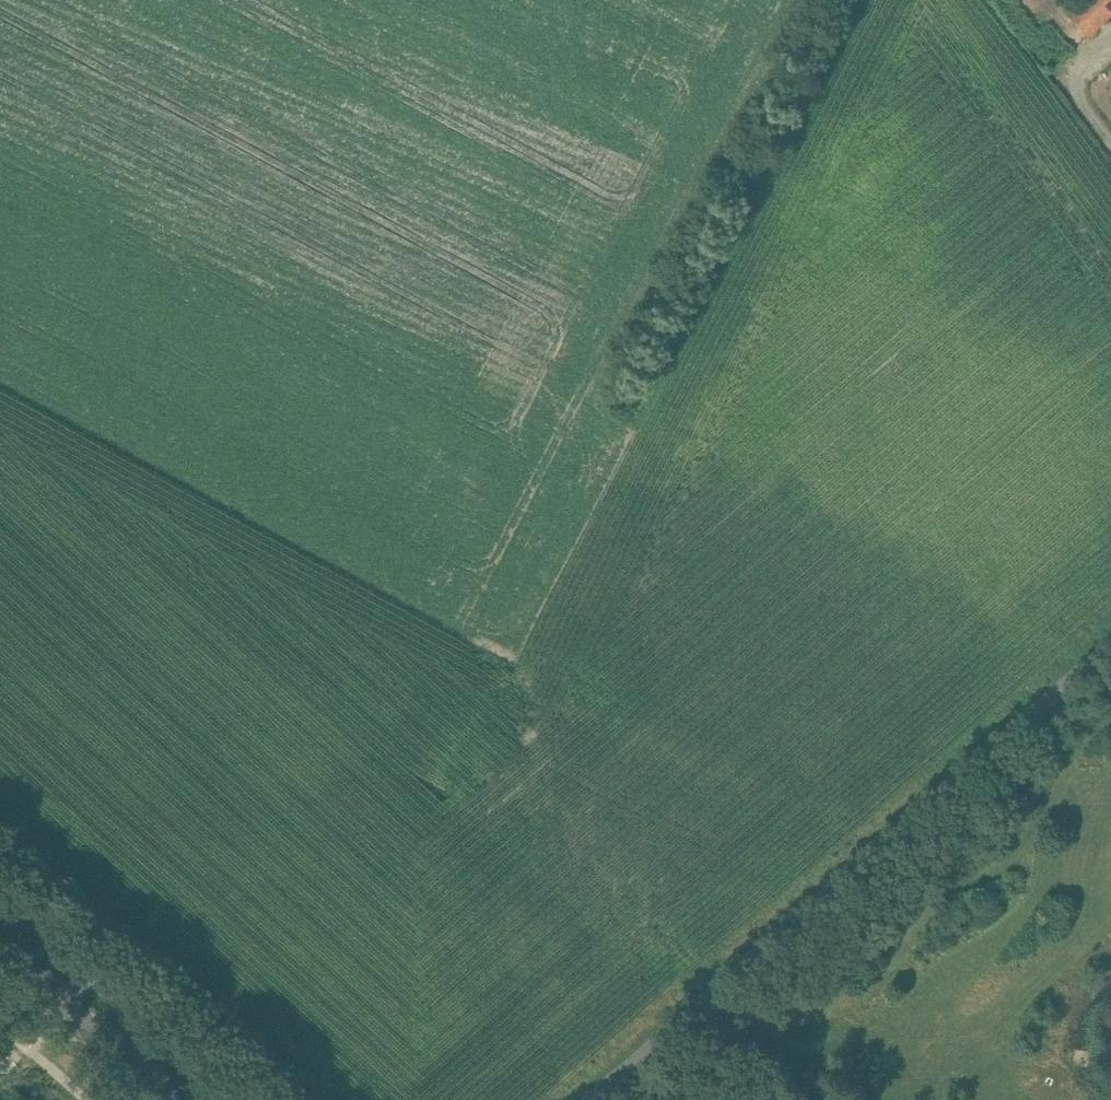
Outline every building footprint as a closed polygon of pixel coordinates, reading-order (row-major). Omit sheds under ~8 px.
[(1110,17),(1110,0),(1086,0),(1070,16),(1090,37),(1110,17)]
